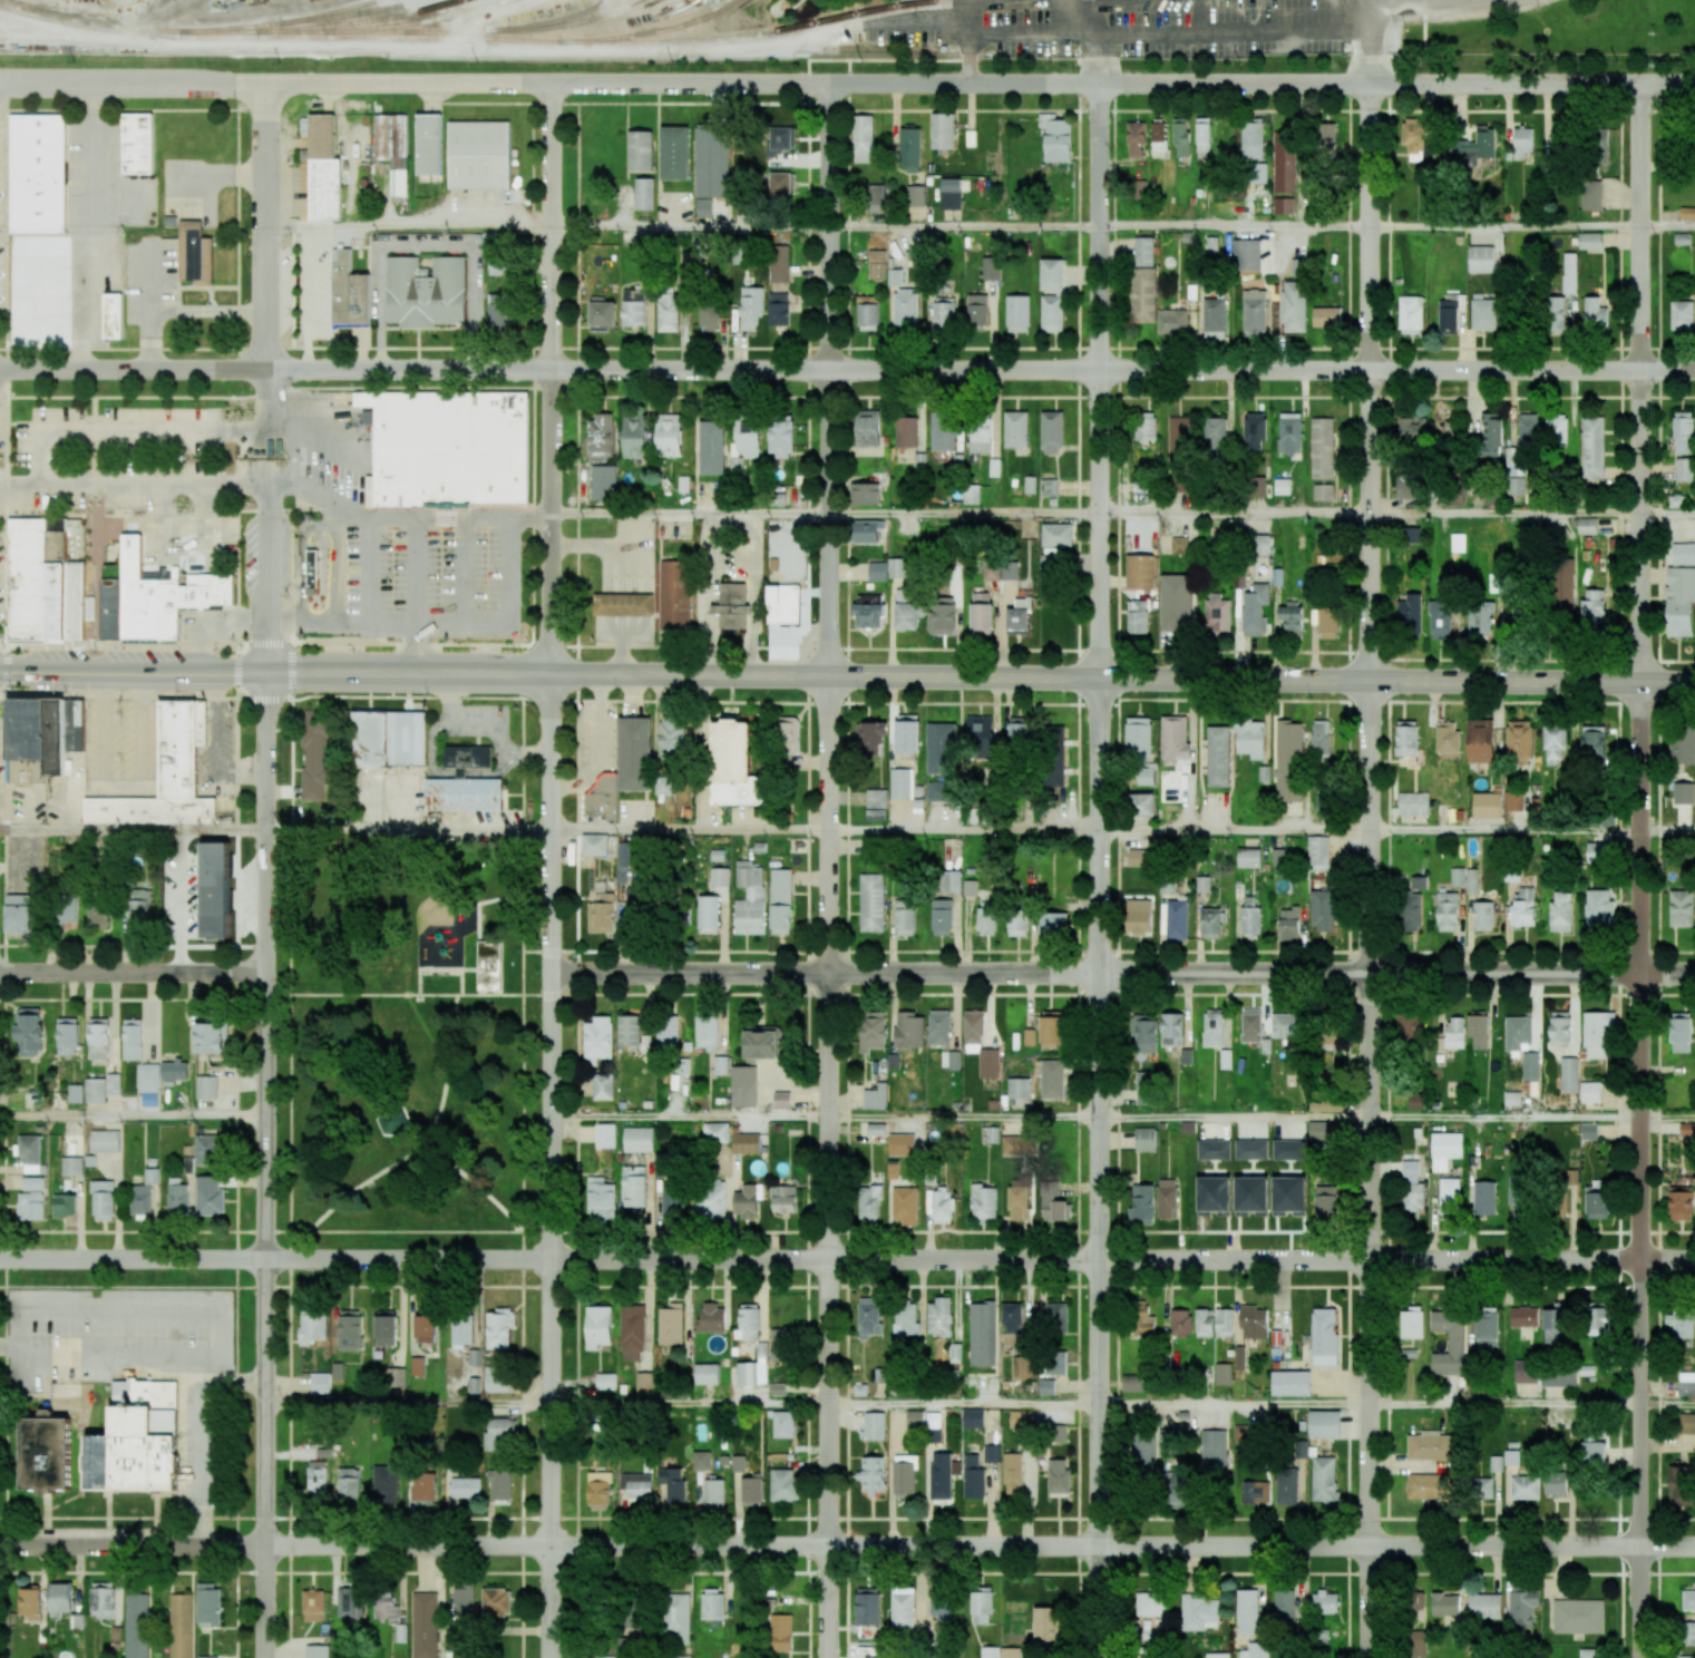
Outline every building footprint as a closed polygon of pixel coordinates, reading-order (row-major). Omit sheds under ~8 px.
[(153,174),(153,114),(123,113),(122,174),(153,174)] [(390,196),(407,196),(407,114),(375,114),(375,157),(390,157),(390,196)] [(954,148),(953,114),(932,114),(932,149),(954,148)] [(11,231),(11,115),(66,115),(66,231),(11,231)] [(419,174),(418,115),(444,115),(444,174),(419,174)] [(873,115),(852,116),(853,163),(873,162),(873,115)] [(1209,117),(1196,117),(1197,157),(1210,157),(1209,117)] [(1173,146),(1177,146),(1177,156),(1189,156),(1189,118),(1173,118),(1173,146)] [(1262,160),(1262,120),(1242,120),(1242,160),(1262,160)] [(1408,145),(1408,160),(1424,161),(1425,120),(1402,120),(1402,145),(1408,145)] [(450,121),(510,121),(510,189),(450,189),(450,121)] [(1144,122),(1128,122),(1128,158),(1145,158),(1144,122)] [(1167,158),(1166,123),(1151,123),(1152,158),(1167,158)] [(1335,148),(1335,123),(1320,123),(1320,148),(1335,148)] [(695,198),(729,198),(728,125),(694,125),(695,198)] [(689,127),(661,126),(660,179),(688,180),(689,127)] [(766,157),(779,157),(779,149),(796,148),(795,127),(769,128),(769,140),(766,140),(766,157)] [(1451,167),(1477,167),(1477,158),(1494,158),(1495,127),(1476,127),(1476,141),(1451,141),(1451,167)] [(1532,127),(1514,127),(1514,158),(1524,158),(1524,152),(1532,152),(1532,127)] [(901,172),(920,172),(921,128),(902,128),(901,172)] [(1590,128),(1590,159),(1608,160),(1608,128),(1590,128)] [(653,131),(629,131),(628,170),(652,171),(653,131)] [(1273,192),(1295,193),(1296,132),(1274,131),(1273,192)] [(341,221),(311,221),(311,159),(341,159),(341,221)] [(1267,183),(1266,163),(1248,164),(1249,183),(1267,183)] [(795,195),(795,173),(770,172),(770,195),(795,195)] [(654,178),(636,178),(636,209),(654,209),(654,178)] [(961,179),(941,178),(941,209),(960,209),(961,179)] [(1146,180),(1134,181),(1134,191),(1147,191),(1146,180)] [(1601,210),(1601,181),(1582,181),(1581,210),(1601,210)] [(868,212),(886,212),(886,184),(868,184),(868,212)] [(906,186),(907,207),(925,206),(925,185),(906,186)] [(1274,214),(1293,214),(1293,198),(1273,198),(1274,214)] [(712,199),(696,199),(697,218),(712,218),(712,199)] [(1680,207),(1680,218),(1694,219),(1694,207),(1680,207)] [(202,228),(202,221),(179,221),(181,280),(188,280),(188,228),(202,228)] [(202,228),(202,237),(204,237),(204,280),(196,280),(188,280),(188,228),(202,228)] [(694,251),(707,251),(707,232),(693,232),(694,251)] [(1602,233),(1579,233),(1579,249),(1602,249),(1602,233)] [(204,237),(213,237),(212,285),(196,285),(196,280),(204,280),(204,237)] [(1136,266),(1136,237),(1155,237),(1155,266),(1136,266)] [(1236,241),(1263,241),(1263,275),(1236,274),(1236,241)] [(788,282),(789,245),(771,245),(770,282),(788,282)] [(1493,246),(1469,246),(1469,273),(1494,273),(1493,246)] [(370,275),(351,275),(351,248),(332,248),(333,324),(370,324),(370,275)] [(885,250),(869,250),(868,279),(885,279),(885,250)] [(1577,253),(1563,253),(1563,294),(1576,294),(1577,253)] [(999,280),(998,256),(981,256),(981,280),(999,280)] [(465,257),(431,257),(431,268),(418,268),(418,257),(387,257),(387,323),(399,323),(399,328),(435,328),(435,323),(465,323),(465,257)] [(489,275),(509,275),(510,257),(489,257),(489,275)] [(1064,262),(1064,292),(1042,292),(1042,261),(1064,262)] [(1156,323),(1157,268),(1132,267),(1131,322),(1156,323)] [(888,286),(903,286),(903,269),(888,269),(888,286)] [(1282,332),(1306,332),(1306,282),(1283,281),(1282,332)] [(763,287),(741,287),(740,330),(756,331),(757,317),(763,317),(763,287)] [(623,326),(645,326),(644,290),(623,291),(623,326)] [(918,290),(894,290),(895,330),(919,329),(918,290)] [(1244,335),(1266,335),(1266,290),(1243,290),(1244,335)] [(121,339),(122,293),(104,293),(103,339),(121,339)] [(678,331),(678,293),(657,293),(658,331),(678,331)] [(769,325),(789,325),(789,294),(770,293),(769,325)] [(489,331),(509,331),(508,294),(489,295),(489,331)] [(987,326),(988,295),(967,294),(967,325),(987,326)] [(858,331),(879,330),(878,296),(857,296),(858,331)] [(1007,296),(1031,296),(1031,328),(1007,328),(1007,296)] [(1042,333),(1043,296),(1064,296),(1064,334),(1042,333)] [(1400,335),(1423,334),(1423,296),(1399,296),(1400,335)] [(1465,296),(1439,296),(1439,333),(1458,333),(1457,310),(1466,310),(1465,296)] [(1471,330),(1496,330),(1496,299),(1482,299),(1482,296),(1472,296),(1471,330)] [(1564,335),(1565,297),(1547,296),(1546,334),(1564,335)] [(1599,297),(1584,297),(1584,325),(1607,326),(1607,307),(1599,307),(1599,297)] [(933,326),(954,326),(955,298),(934,298),(933,326)] [(1226,299),(1204,298),(1204,338),(1225,338),(1226,299)] [(717,328),(716,300),(698,300),(700,328),(717,328)] [(615,329),(616,302),(590,301),(590,329),(615,329)] [(1672,331),(1672,302),(1694,302),(1694,331),(1672,331)] [(1315,309),(1343,308),(1343,328),(1315,328),(1315,309)] [(1187,333),(1188,310),(1158,309),(1157,332),(1187,333)] [(354,390),(528,390),(528,505),(374,505),(374,404),(354,404),(354,390)] [(857,448),(881,448),(880,410),(856,410),(857,448)] [(1005,410),(1027,410),(1027,447),(1005,447),(1005,410)] [(1062,411),(1042,411),(1042,454),(1063,454),(1062,411)] [(930,451),(953,451),(954,413),(931,412),(930,451)] [(1156,413),(1136,412),(1135,440),(1155,441),(1156,413)] [(1674,454),(1693,454),(1693,412),(1674,412),(1674,454)] [(613,459),(613,414),(595,413),(595,420),(588,420),(587,459),(613,459)] [(681,413),(682,455),(656,455),(656,413),(681,413)] [(1266,441),(1265,413),(1244,413),(1245,452),(1261,451),(1261,441),(1266,441)] [(1300,413),(1278,413),(1279,453),(1301,453),(1300,413)] [(1500,458),(1501,413),(1483,413),(1483,457),(1500,458)] [(1519,448),(1505,448),(1506,474),(1516,474),(1516,465),(1519,465),(1519,448),(1537,448),(1536,414),(1518,414),(1519,448)] [(1582,477),(1584,416),(1604,416),(1604,477),(1582,477)] [(895,447),(917,446),(917,417),(895,418),(895,447)] [(1167,467),(1191,467),(1191,417),(1168,417),(1167,467)] [(1425,417),(1399,418),(1400,440),(1426,439),(1425,417)] [(1567,445),(1567,417),(1545,417),(1545,445),(1567,445)] [(623,418),(624,458),(647,457),(647,418),(623,418)] [(700,472),(700,418),(724,418),(724,472),(700,472)] [(1226,418),(1205,418),(1204,441),(1209,442),(1209,451),(1225,452),(1226,418)] [(1311,478),(1333,478),(1333,418),(1311,418),(1311,478)] [(793,420),(769,419),(769,456),(792,457),(793,420)] [(736,422),(737,452),(744,451),(745,459),(761,458),(759,421),(736,422)] [(991,452),(990,423),(969,424),(970,452),(991,452)] [(915,452),(926,452),(925,469),(915,469),(915,452)] [(954,452),(963,452),(964,468),(955,468),(954,452)] [(1676,457),(1694,457),(1694,480),(1676,480),(1676,457)] [(991,458),(1001,458),(1000,476),(990,475),(991,458)] [(592,498),(593,464),(616,464),(616,498),(592,498)] [(1416,474),(1395,475),(1396,499),(1418,498),(1416,474)] [(1025,475),(1036,476),(1036,492),(1025,492),(1025,475)] [(1265,477),(1252,477),(1252,496),(1265,496),(1265,477)] [(1524,478),(1506,477),(1506,495),(1524,495),(1524,478)] [(1041,497),(1058,496),(1058,479),(1040,479),(1041,497)] [(1290,494),(1290,479),(1274,479),(1274,494),(1290,494)] [(1133,481),(1151,481),(1151,491),(1133,491),(1133,481)] [(880,484),(851,483),(850,504),(879,505),(880,484)] [(964,484),(980,484),(980,501),(964,503),(964,484)] [(1333,484),(1313,484),(1314,501),(1333,500),(1333,484)] [(1465,490),(1453,490),(1453,505),(1464,505),(1465,490)] [(1669,507),(1684,507),(1684,495),(1669,495),(1669,507)] [(1578,517),(1597,517),(1597,534),(1578,534),(1578,517)] [(12,518),(11,638),(86,640),(87,562),(68,562),(68,518),(12,518)] [(881,543),(881,521),(854,520),(854,543),(881,543)] [(1043,523),(1073,524),(1073,545),(1043,545),(1043,523)] [(1404,526),(1420,527),(1420,543),(1404,543),(1404,526)] [(1452,533),(1465,533),(1467,552),(1452,552),(1452,533)] [(103,640),(179,640),(179,607),(234,607),(234,574),(187,574),(187,586),(178,586),(178,568),(173,568),(173,579),(141,579),(141,534),(122,534),(122,565),(103,565),(103,640)] [(1246,534),(1269,534),(1270,554),(1246,554),(1246,534)] [(1172,537),(1188,536),(1189,553),(1172,554),(1172,537)] [(943,540),(962,540),(962,565),(942,564),(943,540)] [(1672,543),(1673,566),(1694,565),(1694,543),(1672,543)] [(1055,578),(1054,554),(1040,555),(1041,579),(1055,578)] [(1127,554),(1155,554),(1153,587),(1127,587),(1127,554)] [(889,557),(907,558),(907,578),(888,577),(889,557)] [(983,580),(999,580),(999,558),(983,559),(983,580)] [(661,559),(692,559),(693,627),(661,627),(661,559)] [(1573,611),(1574,559),(1552,559),(1552,611),(1573,611)] [(869,562),(886,560),(886,579),(869,581),(869,562)] [(1002,579),(1018,580),(1018,562),(1003,561),(1002,579)] [(1273,567),(1283,567),(1283,585),(1272,584),(1273,567)] [(1667,567),(1666,635),(1692,635),(1692,602),(1694,603),(1694,568),(1667,567)] [(1490,573),(1504,573),(1503,592),(1490,592),(1490,573)] [(1161,630),(1161,574),(1191,574),(1191,630),(1161,630)] [(747,583),(721,583),(720,605),(712,605),(712,613),(720,613),(720,629),(746,629),(747,583)] [(1269,605),(1269,583),(1251,583),(1252,591),(1242,591),(1243,636),(1264,636),(1264,605),(1269,605)] [(918,630),(918,616),(922,616),(922,602),(907,602),(908,584),(896,584),(895,629),(918,630)] [(767,624),(799,624),(799,585),(767,585),(767,624)] [(1580,622),(1603,622),(1604,590),(1586,589),(1585,599),(1581,599),(1580,622)] [(594,593),(654,593),(654,616),(594,615),(594,593)] [(988,593),(971,593),(971,636),(993,636),(992,603),(988,603),(988,593)] [(1421,593),(1407,593),(1407,601),(1398,601),(1398,635),(1421,635),(1421,593)] [(883,627),(882,595),(855,595),(855,628),(883,627)] [(1029,634),(1030,598),(1015,597),(1015,609),(1008,609),(1007,634),(1029,634)] [(1148,633),(1147,600),(1127,601),(1128,633),(1148,633)] [(1205,625),(1213,626),(1212,633),(1230,633),(1231,600),(1205,600),(1205,625)] [(1451,602),(1430,601),(1430,638),(1450,638),(1451,602)] [(1493,602),(1470,602),(1469,633),(1492,633),(1493,602)] [(1301,604),(1279,604),(1279,621),(1285,620),(1285,636),(1302,636),(1301,604)] [(1339,609),(1320,608),(1319,638),(1339,639),(1339,609)] [(6,760),(4,699),(42,699),(43,760),(6,760)] [(215,823),(84,823),(84,797),(159,798),(159,700),(206,701),(206,745),(197,745),(196,798),(215,798),(215,823)] [(302,800),(326,800),(327,720),(322,720),(322,708),(304,708),(302,800)] [(388,712),(426,712),(426,767),(388,767),(388,712)] [(896,753),(920,753),(919,715),(896,715),(896,753)] [(660,716),(659,758),(684,759),(685,717),(660,716)] [(799,753),(800,717),(776,716),(775,752),(799,753)] [(992,716),(967,716),(967,744),(992,743),(992,716)] [(1163,766),(1177,766),(1177,759),(1188,759),(1188,716),(1162,716),(1163,766)] [(651,718),(620,717),(619,790),(650,791),(651,718)] [(1028,745),(1029,717),(1009,717),(1008,744),(1028,745)] [(1126,755),(1151,755),(1151,718),(1126,717),(1126,755)] [(1276,720),(1278,802),(1303,801),(1301,724),(1292,724),(1292,719),(1276,720)] [(1493,763),(1493,719),(1467,720),(1468,763),(1493,763)] [(1311,758),(1329,758),(1330,720),(1312,720),(1311,758)] [(764,805),(764,776),(748,776),(749,721),(712,721),(711,805),(764,805)] [(1235,753),(1250,754),(1250,760),(1264,760),(1265,722),(1236,721),(1235,753)] [(1397,756),(1417,756),(1417,721),(1396,721),(1397,756)] [(1507,761),(1530,761),(1530,721),(1507,721),(1507,761)] [(886,722),(862,723),(862,755),(879,755),(879,743),(886,743),(886,722)] [(1459,756),(1459,730),(1454,730),(1454,722),(1437,722),(1436,756),(1459,756)] [(956,724),(928,724),(927,774),(955,774),(956,724)] [(1544,764),(1565,765),(1566,726),(1545,725),(1544,764)] [(1045,787),(1065,786),(1063,726),(1042,727),(1045,787)] [(1207,786),(1229,787),(1230,727),(1208,726),(1207,786)] [(1606,726),(1583,726),(1582,759),(1605,759),(1606,726)] [(1670,727),(1669,763),(1694,764),(1694,727),(1670,727)] [(446,746),(445,767),(491,768),(492,747),(446,746)] [(1137,785),(1155,786),(1156,766),(1137,765),(1137,785)] [(890,799),(912,799),(913,769),(891,769),(890,799)] [(617,772),(598,772),(599,789),(585,789),(585,820),(618,820),(617,772)] [(655,793),(671,795),(673,778),(657,777),(655,793)] [(426,779),(501,779),(501,811),(426,811),(426,779)] [(928,802),(953,802),(953,782),(928,782),(928,802)] [(1673,804),(1694,804),(1693,782),(1673,783),(1673,804)] [(885,820),(885,809),(886,809),(887,789),(867,789),(867,809),(866,809),(866,820),(885,820)] [(1505,811),(1523,810),(1523,791),(1505,791),(1505,811)] [(1427,793),(1399,794),(1399,816),(1427,816),(1427,793)] [(1501,818),(1501,793),(1472,793),(1473,818),(1501,818)] [(1154,794),(1129,794),(1130,817),(1155,816),(1154,794)] [(1614,825),(1614,813),(1593,813),(1593,825),(1614,825)] [(608,855),(608,834),(582,834),(582,855),(608,855)] [(1328,836),(1308,836),(1309,871),(1328,871),(1328,836)] [(203,938),(230,937),(229,842),(202,842),(203,938)] [(617,883),(627,884),(628,867),(635,867),(636,843),(618,842),(617,883)] [(1588,842),(1587,864),(1609,864),(1610,842),(1588,842)] [(1238,868),(1261,867),(1260,847),(1238,848),(1238,868)] [(1286,848),(1272,849),(1273,866),(1286,866),(1286,848)] [(1128,866),(1152,866),(1152,849),(1128,849),(1128,866)] [(735,934),(763,934),(764,867),(752,867),(752,860),(736,860),(736,887),(746,887),(746,900),(735,900),(735,934)] [(730,886),(729,868),(710,868),(710,886),(730,886)] [(1465,886),(1465,868),(1451,868),(1451,886),(1465,886)] [(792,869),(771,869),(770,934),(791,934),(792,869)] [(1467,894),(1477,894),(1477,869),(1466,869),(1467,894)] [(961,870),(940,870),(940,892),(960,892),(961,870)] [(861,931),(885,931),(884,874),(860,874),(861,931)] [(1410,876),(1411,889),(1427,889),(1427,876),(1410,876)] [(1197,877),(1196,891),(1209,892),(1210,877),(1197,877)] [(977,880),(963,880),(963,896),(977,895),(977,880)] [(1533,926),(1534,887),(1514,887),(1513,926),(1533,926)] [(128,889),(129,926),(150,926),(149,889),(128,889)] [(1333,930),(1335,891),(1312,890),(1311,930),(1333,930)] [(1586,925),(1614,925),(1614,900),(1609,900),(1609,890),(1586,890),(1586,925)] [(1549,902),(1549,931),(1571,931),(1571,891),(1554,892),(1554,902),(1549,902)] [(1670,891),(1670,926),(1693,926),(1694,891),(1670,891)] [(1458,931),(1458,892),(1437,893),(1437,931),(1458,931)] [(589,933),(615,933),(614,893),(595,893),(595,902),(588,902),(589,933)] [(7,933),(33,932),(32,894),(6,895),(7,933)] [(1420,894),(1399,894),(1400,931),(1422,931),(1420,894)] [(698,933),(718,934),(719,896),(699,896),(698,933)] [(1241,936),(1260,936),(1261,907),(1254,907),(1255,897),(1242,897),(1241,936)] [(915,935),(914,899),(895,899),(895,936),(915,935)] [(932,899),(932,935),(951,935),(952,900),(932,899)] [(1151,900),(1127,900),(1128,934),(1151,934),(1151,900)] [(1188,900),(1166,900),(1166,939),(1187,939),(1188,900)] [(109,923),(109,901),(88,902),(89,923),(109,923)] [(996,901),(978,901),(978,934),(996,934),(996,901)] [(59,923),(77,922),(77,902),(58,902),(59,923)] [(1493,902),(1473,902),(1473,930),(1493,930),(1493,902)] [(1220,939),(1221,922),(1226,922),(1226,909),(1202,908),(1202,939),(1220,939)] [(1299,908),(1279,908),(1279,940),(1299,940),(1299,908)] [(1007,936),(1027,936),(1028,911),(1008,911),(1007,936)] [(1068,913),(1040,912),(1039,933),(1068,934),(1068,913)] [(499,956),(477,956),(477,940),(479,940),(499,940),(499,956)] [(477,956),(477,969),(477,989),(499,989),(499,956),(477,956)] [(42,1008),(17,1008),(17,1023),(18,1023),(18,1055),(42,1055),(42,1008)] [(949,1009),(928,1010),(929,1045),(950,1045),(949,1009)] [(1203,1046),(1224,1047),(1225,1010),(1204,1009),(1203,1046)] [(1242,1042),(1261,1042),(1261,1009),(1242,1009),(1242,1042)] [(999,1049),(983,1049),(982,1010),(964,1011),(965,1053),(979,1053),(979,1078),(999,1078),(999,1049)] [(868,1048),(885,1048),(885,1012),(861,1011),(860,1053),(868,1054),(868,1048)] [(924,1048),(925,1017),(915,1017),(915,1012),(896,1011),(895,1047),(924,1048)] [(1041,1046),(1063,1046),(1063,1011),(1041,1011),(1041,1046)] [(1550,1045),(1570,1044),(1569,1012),(1550,1012),(1550,1045)] [(1583,1058),(1607,1059),(1608,1027),(1615,1027),(1616,1012),(1584,1012),(1583,1058)] [(1271,1037),(1301,1037),(1302,1014),(1272,1013),(1271,1037)] [(1690,1052),(1691,1013),(1672,1013),(1671,1052),(1690,1052)] [(1161,1046),(1182,1046),(1182,1014),(1161,1014),(1161,1046)] [(618,1045),(630,1045),(630,1051),(639,1051),(639,1015),(618,1016),(618,1045)] [(696,1050),(718,1049),(718,1015),(695,1015),(696,1050)] [(1156,1052),(1156,1015),(1132,1015),(1132,1052),(1156,1052)] [(1417,1015),(1398,1016),(1399,1043),(1418,1042),(1417,1015)] [(1487,1016),(1467,1015),(1467,1038),(1472,1038),(1472,1049),(1487,1049),(1487,1016)] [(612,1059),(612,1017),(594,1016),(593,1023),(585,1023),(584,1065),(597,1065),(597,1059),(612,1059)] [(678,1017),(657,1017),(657,1047),(678,1048),(678,1017)] [(1464,1048),(1464,1017),(1446,1017),(1446,1048),(1464,1048)] [(1531,1017),(1506,1017),(1505,1050),(1520,1051),(1520,1042),(1531,1042),(1531,1017)] [(58,1055),(78,1054),(78,1018),(58,1018),(58,1055)] [(109,1059),(110,1018),(89,1018),(89,1059),(109,1059)] [(141,1019),(123,1020),(124,1060),(142,1060),(141,1019)] [(195,1024),(196,1054),(226,1053),(225,1023),(195,1024)] [(778,1058),(778,1026),(745,1026),(745,1059),(778,1058)] [(1034,1029),(1024,1029),(1024,1046),(1034,1046),(1034,1029)] [(650,1053),(650,1035),(641,1035),(641,1053),(650,1053)] [(960,1069),(961,1051),(942,1051),(942,1069),(960,1069)] [(1522,1081),(1539,1081),(1540,1052),(1523,1052),(1522,1081)] [(715,1054),(729,1054),(729,1072),(715,1072),(715,1054)] [(681,1055),(690,1055),(690,1073),(681,1073),(681,1055)] [(1561,1093),(1578,1092),(1578,1057),(1561,1057),(1561,1093)] [(1041,1098),(1064,1099),(1065,1060),(1042,1059),(1041,1098)] [(161,1061),(162,1080),(188,1079),(188,1060),(161,1061)] [(138,1092),(159,1092),(158,1064),(137,1064),(138,1092)] [(733,1105),(733,1064),(758,1064),(757,1105),(733,1105)] [(1136,1104),(1153,1104),(1154,1071),(1137,1071),(1136,1104)] [(108,1093),(108,1072),(121,1072),(121,1093),(108,1093)] [(613,1099),(613,1073),(592,1073),(592,1100),(613,1099)] [(87,1076),(106,1076),(106,1101),(87,1101),(87,1076)] [(197,1099),(217,1099),(217,1076),(197,1076),(197,1099)] [(1008,1098),(1030,1098),(1030,1078),(1008,1078),(1008,1098)] [(887,1109),(888,1082),(878,1082),(878,1090),(864,1090),(864,1109),(887,1109)] [(1600,1082),(1580,1082),(1581,1102),(1601,1102),(1600,1082)] [(69,1083),(84,1083),(84,1101),(69,1101),(69,1083)] [(776,1090),(791,1090),(791,1106),(776,1106),(776,1090)] [(1520,1106),(1520,1092),(1505,1091),(1504,1106),(1520,1106)] [(1409,1108),(1423,1107),(1423,1095),(1409,1095),(1409,1108)] [(386,1106),(378,1119),(383,1132),(398,1134),(402,1128),(407,1122),(401,1108),(386,1106)] [(705,1121),(730,1121),(730,1141),(705,1141),(705,1121)] [(596,1122),(616,1122),(616,1147),(597,1147),(596,1122)] [(1181,1132),(1196,1133),(1196,1122),(1181,1122),(1181,1132)] [(1322,1138),(1322,1128),(1331,1128),(1331,1122),(1308,1123),(1309,1138),(1322,1138)] [(1582,1140),(1597,1140),(1598,1124),(1582,1123),(1582,1140)] [(1680,1123),(1680,1137),(1694,1138),(1694,1124),(1680,1123)] [(886,1124),(867,1124),(867,1135),(886,1136),(886,1124)] [(625,1125),(654,1125),(654,1150),(625,1150),(625,1125)] [(987,1127),(987,1143),(998,1143),(999,1127),(987,1127)] [(1136,1151),(1156,1151),(1155,1128),(1135,1128),(1136,1151)] [(91,1152),(121,1152),(120,1130),(91,1131),(91,1152)] [(734,1132),(761,1132),(761,1152),(734,1152),(734,1132)] [(1463,1158),(1462,1133),(1432,1133),(1432,1171),(1447,1171),(1446,1158),(1463,1158)] [(888,1155),(914,1156),(914,1134),(889,1134),(888,1155)] [(40,1135),(16,1136),(16,1156),(23,1156),(24,1173),(41,1173),(40,1135)] [(196,1165),(222,1166),(222,1135),(197,1135),(196,1165)] [(1001,1155),(1029,1156),(1029,1137),(1002,1136),(1001,1155)] [(1230,1140),(1198,1140),(1198,1160),(1230,1160),(1230,1140)] [(1268,1159),(1268,1140),(1236,1140),(1235,1159),(1268,1159)] [(1273,1160),(1305,1160),(1305,1140),(1273,1140),(1273,1160)] [(657,1150),(671,1150),(672,1173),(657,1173),(657,1150)] [(62,1176),(83,1176),(83,1157),(63,1157),(62,1176)] [(1404,1210),(1423,1211),(1424,1183),(1418,1183),(1418,1160),(1402,1160),(1402,1177),(1404,1177),(1404,1210)] [(888,1179),(899,1179),(899,1163),(888,1163),(888,1179)] [(645,1206),(646,1167),(623,1167),(623,1206),(645,1206)] [(130,1185),(131,1215),(152,1215),(151,1184),(159,1184),(159,1169),(145,1170),(145,1185),(130,1185)] [(197,1215),(224,1214),(224,1189),(219,1189),(218,1176),(196,1176),(197,1215)] [(1305,1211),(1306,1177),(1273,1176),(1272,1215),(1286,1216),(1286,1211),(1305,1211)] [(1527,1219),(1527,1176),(1508,1176),(1508,1219),(1527,1219)] [(23,1177),(23,1190),(44,1190),(43,1177),(23,1177)] [(168,1215),(188,1215),(189,1185),(181,1184),(181,1178),(169,1177),(168,1215)] [(616,1184),(605,1184),(605,1177),(589,1177),(588,1220),(616,1220),(616,1184)] [(1230,1216),(1231,1177),(1198,1177),(1198,1214),(1218,1214),(1218,1215),(1230,1216)] [(1235,1214),(1255,1214),(1255,1216),(1268,1215),(1268,1177),(1235,1177),(1235,1214)] [(1439,1214),(1459,1214),(1460,1178),(1439,1178),(1439,1214)] [(1177,1218),(1176,1179),(1158,1180),(1159,1219),(1177,1218)] [(93,1220),(114,1220),(114,1181),(92,1181),(93,1220)] [(695,1218),(726,1217),(724,1181),(707,1181),(707,1191),(694,1192),(695,1218)] [(1474,1215),(1496,1215),(1495,1181),(1473,1182),(1474,1215)] [(663,1219),(684,1219),(684,1182),(662,1183),(663,1219)] [(733,1192),(734,1218),(757,1217),(756,1200),(762,1199),(762,1183),(742,1184),(742,1191),(733,1192)] [(996,1218),(996,1187),(982,1188),(982,1183),(971,1183),(971,1218),(996,1218)] [(1154,1224),(1154,1185),(1132,1184),(1132,1208),(1128,1208),(1128,1224),(1154,1224)] [(1336,1217),(1337,1186),(1316,1185),(1315,1217),(1336,1217)] [(796,1212),(796,1186),(772,1186),(772,1213),(796,1212)] [(880,1186),(858,1186),(859,1224),(880,1224),(880,1186)] [(1669,1220),(1693,1220),(1693,1186),(1669,1186),(1669,1220)] [(892,1220),(901,1220),(901,1225),(918,1225),(918,1187),(893,1187),(892,1220)] [(1029,1187),(1009,1187),(1009,1220),(1028,1220),(1029,1187)] [(1041,1219),(1066,1220),(1066,1201),(1052,1201),(1052,1188),(1041,1187),(1041,1219)] [(1608,1219),(1607,1187),(1585,1187),(1586,1219),(1608,1219)] [(953,1198),(946,1198),(946,1188),(925,1189),(926,1215),(933,1214),(933,1223),(954,1223),(953,1198)] [(17,1220),(44,1220),(43,1192),(17,1192),(17,1220)] [(77,1194),(54,1195),(54,1217),(77,1217),(77,1194)] [(880,1335),(881,1297),(859,1297),(858,1339),(868,1339),(868,1334),(880,1335)] [(928,1335),(951,1335),(952,1299),(928,1299),(928,1335)] [(1154,1334),(1155,1316),(1147,1316),(1148,1301),(1131,1300),(1130,1333),(1154,1334)] [(971,1365),(971,1301),(996,1301),(996,1365),(971,1365)] [(659,1308),(660,1345),(683,1345),(682,1302),(668,1302),(668,1308),(659,1308)] [(917,1302),(895,1303),(895,1335),(918,1334),(917,1302)] [(1021,1303),(1003,1303),(1003,1345),(1022,1345),(1021,1303)] [(1068,1303),(1047,1303),(1046,1332),(1067,1332),(1068,1303)] [(724,1331),(725,1305),(699,1304),(699,1331),(724,1331)] [(759,1304),(739,1304),(740,1330),(734,1330),(735,1340),(760,1340),(759,1304)] [(644,1305),(621,1305),(620,1358),(643,1358),(644,1305)] [(1267,1309),(1256,1309),(1256,1305),(1240,1305),(1240,1339),(1267,1339),(1267,1309)] [(586,1306),(586,1350),(598,1350),(598,1345),(611,1345),(611,1307),(586,1306)] [(1476,1346),(1496,1346),(1497,1308),(1477,1307),(1476,1346)] [(1510,1327),(1538,1327),(1538,1307),(1510,1307),(1510,1327)] [(1608,1307),(1589,1308),(1589,1336),(1609,1335),(1608,1307)] [(1216,1336),(1233,1336),(1233,1309),(1216,1308),(1216,1336)] [(1337,1365),(1336,1308),(1312,1309),(1313,1365),(1337,1365)] [(1213,1336),(1212,1309),(1195,1309),(1195,1336),(1213,1336)] [(1543,1343),(1567,1343),(1568,1310),(1544,1309),(1543,1343)] [(361,1311),(340,1310),(339,1349),(360,1350),(361,1311)] [(1191,1310),(1171,1310),(1172,1336),(1191,1336),(1191,1310)] [(395,1346),(396,1311),(376,1311),(375,1346),(395,1346)] [(1401,1338),(1422,1338),(1422,1311),(1401,1311),(1401,1338)] [(301,1345),(326,1344),(326,1312),(300,1313),(301,1345)] [(1431,1375),(1464,1375),(1464,1312),(1431,1312),(1431,1332),(1448,1332),(1448,1352),(1431,1352),(1431,1375)] [(1694,1338),(1694,1313),(1665,1312),(1665,1325),(1672,1326),(1672,1338),(1694,1338)] [(454,1343),(452,1314),(475,1313),(476,1343),(454,1343)] [(418,1314),(438,1315),(437,1336),(417,1336),(418,1314)] [(785,1329),(771,1328),(770,1360),(784,1361),(785,1329)] [(951,1362),(951,1343),(962,1343),(961,1363),(951,1362)] [(1067,1374),(1066,1351),(1046,1351),(1046,1375),(1067,1374)] [(1032,1356),(1012,1356),(1013,1382),(1032,1381),(1032,1356)] [(424,1357),(411,1357),(411,1376),(424,1375),(424,1357)] [(1515,1383),(1537,1383),(1536,1360),(1514,1360),(1515,1383)] [(738,1362),(757,1362),(758,1384),(738,1385),(738,1362)] [(696,1364),(720,1363),(720,1383),(698,1383),(696,1364)] [(1231,1385),(1231,1363),(1216,1363),(1216,1384),(1231,1385)] [(405,1368),(386,1368),(386,1386),(405,1386),(405,1368)] [(509,1393),(509,1368),(485,1368),(485,1392),(509,1393)] [(1310,1396),(1311,1371),(1272,1371),(1272,1396),(1310,1396)] [(596,1390),(615,1389),(614,1372),(596,1373),(596,1390)] [(653,1372),(637,1372),(637,1388),(653,1388),(653,1372)] [(1542,1387),(1577,1386),(1577,1372),(1542,1372),(1542,1387)] [(1694,1396),(1694,1372),(1679,1372),(1679,1396),(1694,1396)] [(311,1394),(330,1393),(330,1373),(311,1373),(311,1394)] [(1123,1392),(1143,1391),(1142,1375),(1123,1375),(1123,1392)] [(177,1380),(112,1380),(112,1435),(87,1435),(87,1490),(176,1491),(177,1380)] [(1054,1395),(1054,1380),(1039,1380),(1039,1395),(1054,1395)] [(983,1428),(983,1408),(963,1408),(963,1428),(983,1428)] [(923,1410),(907,1410),(907,1427),(923,1426),(923,1410)] [(1010,1428),(1030,1429),(1030,1411),(1011,1410),(1010,1428)] [(1340,1411),(1310,1410),(1309,1437),(1339,1437),(1340,1411)] [(773,1438),(794,1438),(794,1411),(773,1411),(773,1438)] [(885,1413),(864,1412),(864,1439),(884,1440),(885,1413)] [(1680,1414),(1680,1433),(1694,1433),(1694,1414),(1680,1414)] [(484,1450),(503,1450),(503,1441),(515,1441),(515,1419),(489,1418),(488,1432),(484,1432),(484,1450)] [(23,1490),(70,1490),(70,1419),(22,1419),(23,1490)] [(1067,1425),(1051,1425),(1050,1441),(1066,1442),(1067,1425)] [(1234,1425),(1235,1444),(1249,1443),(1249,1425),(1234,1425)] [(1159,1453),(1176,1453),(1175,1429),(1158,1430),(1159,1453)] [(1226,1429),(1201,1430),(1202,1470),(1227,1470),(1226,1429)] [(1407,1459),(1452,1460),(1453,1436),(1408,1434),(1407,1459)] [(1605,1465),(1604,1435),(1582,1435),(1583,1465),(1605,1465)] [(1155,1473),(1157,1438),(1128,1437),(1127,1472),(1155,1473)] [(1000,1445),(984,1445),(984,1462),(999,1462),(1000,1445)] [(709,1469),(709,1451),(692,1452),(693,1469),(709,1469)] [(931,1499),(952,1499),(951,1453),(930,1453),(931,1499)] [(1021,1453),(1004,1453),(1004,1497),(1021,1497),(1021,1453)] [(978,1469),(978,1454),(964,1454),(963,1498),(984,1498),(984,1469),(978,1469)] [(915,1494),(916,1455),(893,1455),(892,1493),(915,1494)] [(732,1472),(744,1471),(744,1456),(732,1456),(732,1472)] [(885,1494),(884,1457),(863,1457),(864,1494),(885,1494)] [(1337,1457),(1313,1457),(1312,1501),(1323,1501),(1323,1505),(1337,1505),(1337,1457)] [(1048,1492),(1070,1492),(1070,1468),(1065,1468),(1065,1459),(1048,1459),(1048,1492)] [(308,1490),(312,1490),(312,1500),(327,1500),(326,1461),(308,1461),(308,1490)] [(397,1503),(397,1466),(374,1466),(373,1502),(397,1503)] [(1669,1505),(1693,1506),(1693,1466),(1670,1466),(1669,1505)] [(338,1468),(339,1503),(360,1502),(359,1467),(338,1468)] [(684,1502),(684,1468),(659,1468),(659,1484),(666,1484),(666,1503),(684,1502)] [(1297,1505),(1298,1468),(1277,1468),(1276,1504),(1297,1505)] [(490,1500),(511,1500),(510,1469),(489,1470),(490,1500)] [(797,1469),(771,1469),(771,1501),(798,1500),(797,1469)] [(435,1500),(435,1473),(413,1472),(412,1500),(435,1500)] [(588,1510),(609,1510),(609,1472),(588,1472),(588,1510)] [(1544,1495),(1566,1495),(1566,1473),(1544,1472),(1544,1495)] [(626,1499),(651,1499),(651,1474),(620,1473),(619,1489),(626,1489),(626,1499)] [(1408,1499),(1450,1499),(1450,1473),(1407,1474),(1408,1499)] [(741,1504),(762,1504),(762,1475),(741,1476),(741,1504)] [(1184,1476),(1170,1476),(1170,1503),(1185,1503),(1184,1476)] [(1539,1499),(1539,1476),(1510,1476),(1510,1499),(1539,1499)] [(479,1478),(451,1477),(451,1498),(479,1499),(479,1478)] [(1493,1498),(1493,1477),(1469,1478),(1470,1499),(1493,1498)] [(724,1479),(704,1479),(704,1508),(724,1508),(724,1479)] [(1269,1481),(1243,1481),(1242,1502),(1269,1502),(1269,1481)] [(74,1612),(73,1582),(50,1583),(50,1617),(64,1617),(64,1612),(74,1612)] [(90,1618),(114,1618),(114,1583),(91,1582),(90,1618)] [(221,1585),(197,1585),(198,1627),(221,1627),(221,1585)] [(339,1617),(362,1616),(362,1586),(338,1587),(339,1617)] [(474,1618),(473,1587),(453,1588),(455,1619),(474,1618)] [(511,1617),(510,1588),(482,1589),(483,1618),(511,1617)] [(856,1625),(879,1626),(879,1588),(856,1588),(856,1625)] [(892,1627),(914,1627),(914,1588),(892,1588),(892,1627)] [(1509,1625),(1532,1625),(1533,1606),(1539,1606),(1540,1588),(1510,1588),(1509,1625)] [(41,1589),(20,1589),(19,1618),(41,1618),(41,1589)] [(1256,1589),(1237,1589),(1238,1635),(1257,1635),(1256,1589)] [(1294,1589),(1274,1589),(1275,1622),(1294,1622),(1294,1589)] [(304,1622),(324,1621),(323,1590),(303,1591),(304,1622)] [(702,1619),(724,1620),(724,1590),(702,1590),(702,1619)] [(1683,1590),(1683,1610),(1694,1610),(1694,1590),(1683,1590)] [(375,1618),(399,1619),(399,1606),(394,1605),(394,1593),(376,1592),(375,1618)] [(436,1592),(411,1592),(413,1657),(437,1657),(436,1592)] [(951,1618),(950,1592),(930,1593),(931,1619),(951,1618)] [(991,1592),(971,1593),(972,1624),(991,1624),(991,1592)] [(1134,1616),(1169,1616),(1169,1592),(1134,1592),(1134,1616)] [(1338,1592),(1313,1592),(1313,1613),(1338,1613),(1338,1592)] [(1424,1619),(1423,1592),(1408,1592),(1408,1619),(1424,1619)] [(149,1594),(126,1594),(125,1657),(148,1657),(149,1594)] [(192,1594),(170,1595),(170,1657),(193,1657),(192,1594)] [(1431,1616),(1459,1616),(1459,1594),(1431,1594),(1431,1616)] [(1500,1594),(1468,1594),(1468,1619),(1500,1619),(1500,1594)] [(1182,1631),(1207,1630),(1207,1626),(1219,1626),(1219,1595),(1181,1596),(1182,1631)] [(691,1599),(664,1599),(662,1641),(689,1642),(691,1599)] [(1553,1633),(1603,1634),(1604,1600),(1553,1599),(1553,1633)] [(1035,1641),(1059,1641),(1059,1608),(1035,1607),(1035,1641)] [(791,1651),(792,1615),(771,1614),(770,1651),(791,1651)] [(1681,1622),(1681,1645),(1694,1645),(1694,1623),(1681,1622)] [(122,1626),(111,1626),(110,1648),(121,1649),(122,1626)] [(1426,1656),(1425,1631),(1408,1631),(1409,1656),(1426,1656)] [(1239,1657),(1268,1657),(1268,1642),(1248,1642),(1248,1650),(1239,1650),(1239,1657)] [(306,1645),(306,1657),(329,1657),(329,1645),(306,1645)] [(998,1647),(981,1647),(981,1657),(998,1657),(998,1647)] [(1022,1648),(1001,1648),(1001,1657),(1021,1657),(1022,1648)] [(1602,1649),(1580,1648),(1580,1657),(1602,1657),(1602,1649)]
